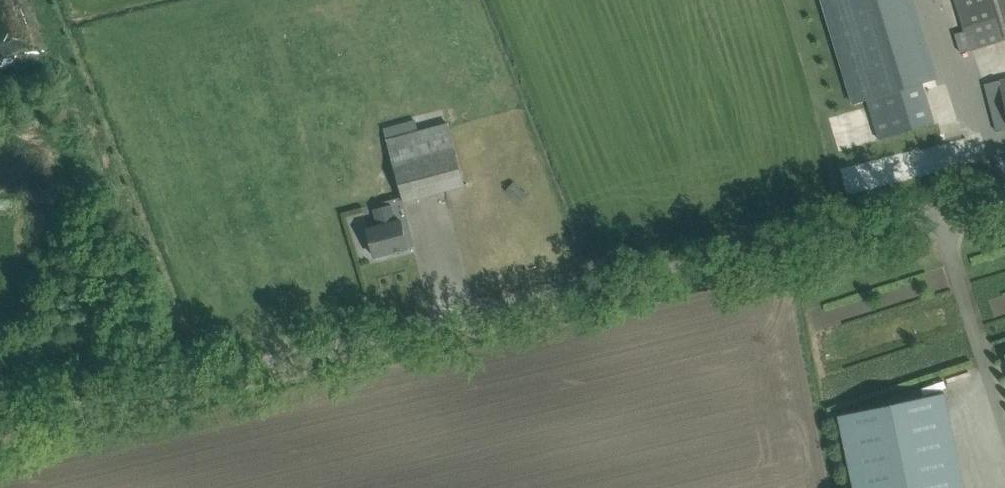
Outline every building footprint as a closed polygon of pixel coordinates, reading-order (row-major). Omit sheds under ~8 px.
[(856,103),(868,99),(922,82),(935,78),(911,0),(824,0),(856,103)] [(966,31),(972,51),(1004,41),(1004,0),(956,0),(966,31)] [(922,82),(868,99),(880,136),(934,119),(922,82)] [(387,140),(388,142),(404,201),(468,184),(467,183),(465,184),(449,124),(418,132),(415,121),(385,129),(388,140),(387,140)] [(974,130),(846,164),(855,194),(982,160),(974,130)] [(368,229),(370,238),(375,257),(408,248),(403,229),(401,221),(396,222),(392,206),(375,210),(379,226),(368,229)] [(854,487),(952,487),(933,395),(839,415),(854,487)]
